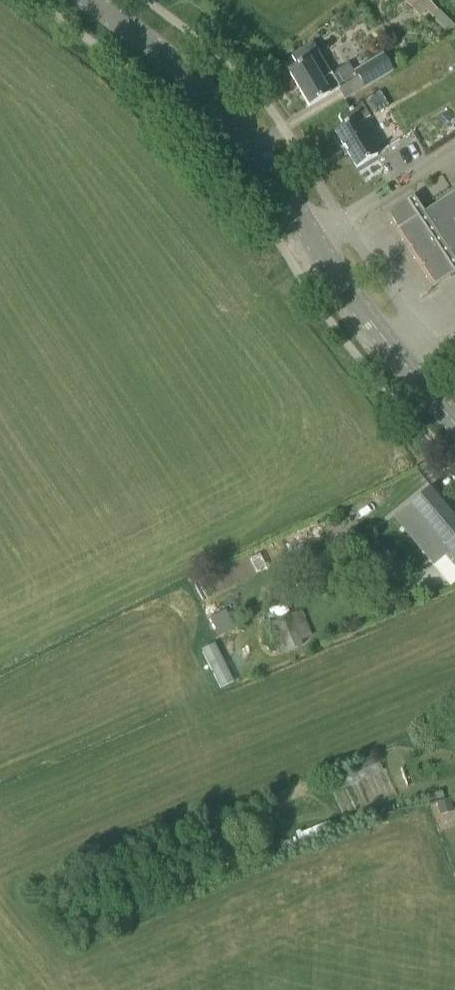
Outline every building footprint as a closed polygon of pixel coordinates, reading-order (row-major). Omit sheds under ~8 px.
[(312,44),(302,50),(291,56),(297,65),(288,70),(309,106),(340,88),(331,73),(330,74),(312,44)] [(383,53),(353,70),(364,89),(394,71),(383,53)] [(377,155),(367,138),(358,124),(368,117),(359,104),(355,106),(338,117),(343,125),(334,130),(357,167),(377,155)] [(424,213),(413,196),(407,201),(408,202),(389,214),(398,228),(396,229),(397,230),(399,229),(410,246),(409,247),(410,249),(411,248),(422,265),(421,266),(422,267),(423,266),(434,283),(433,284),(434,286),(454,272),(454,192),(424,213)] [(433,486),(397,516),(433,560),(445,550),(454,562),(454,513),(433,486)] [(209,615),(218,636),(233,630),(224,609),(209,615)] [(269,624),(282,654),(303,645),(301,640),(312,635),(301,610),(269,624)]
